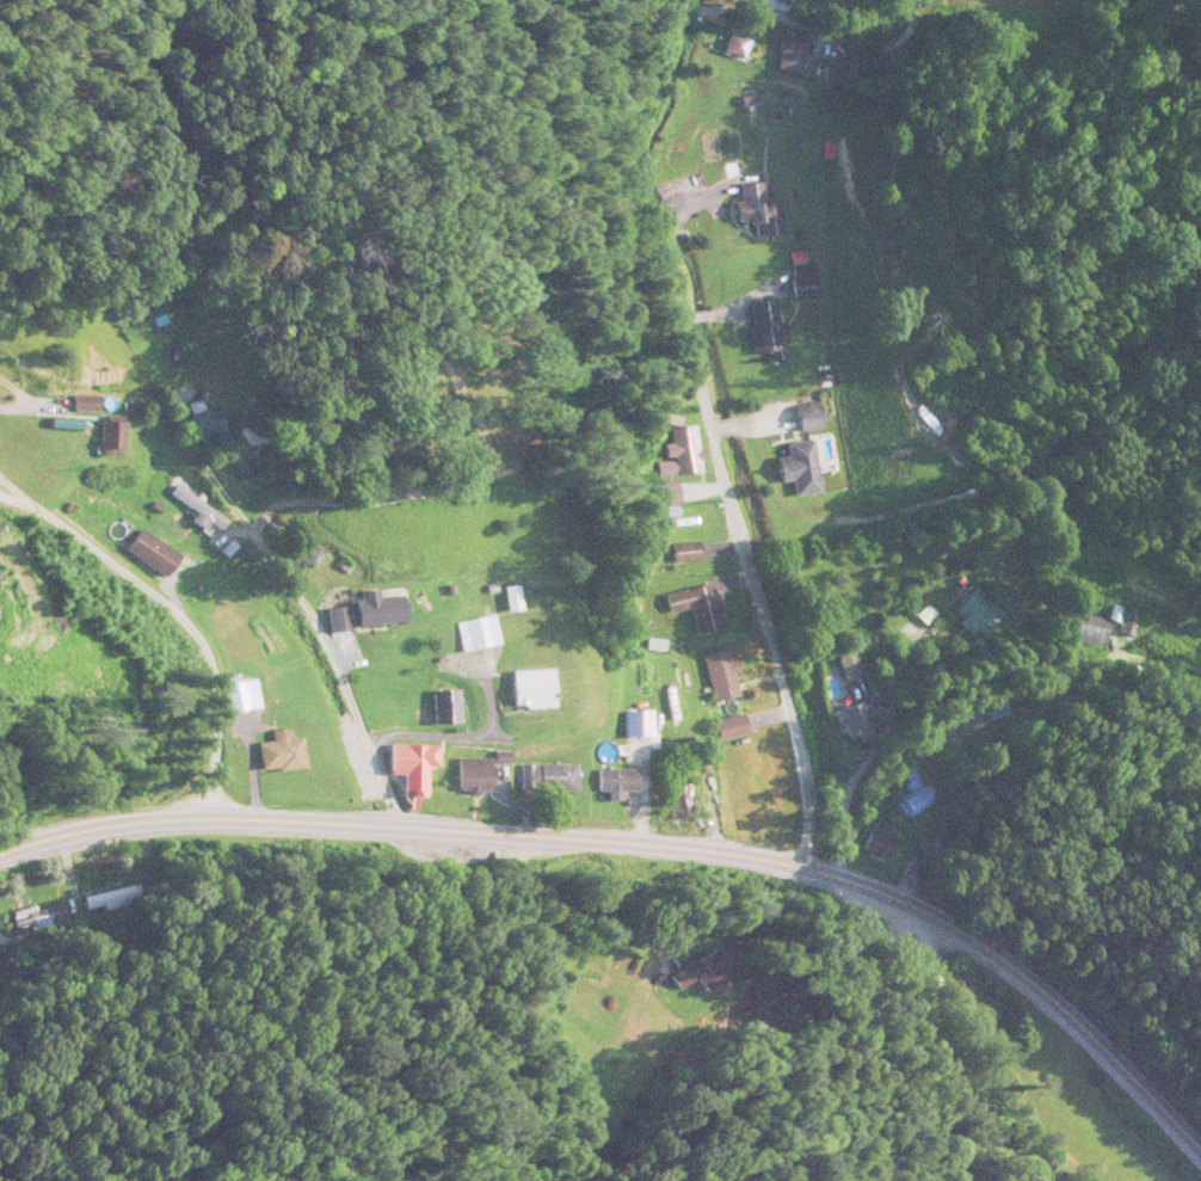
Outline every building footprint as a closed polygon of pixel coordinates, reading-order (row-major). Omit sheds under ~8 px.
[(779,446),(785,483),(788,483),(790,498),(820,494),(812,441),(779,446)] [(975,643),(1000,617),(971,590),(946,616),(975,643)] [(692,633),(713,633),(713,592),(692,592),(692,633)] [(357,604),(324,609),(327,633),(403,622),(399,594),(357,600),(357,604)] [(496,646),(490,618),(453,625),(458,653),(496,646)] [(709,705),(739,699),(731,660),(728,661),(725,650),(698,656),(709,705)] [(843,684),(859,674),(847,654),(831,664),(843,684)] [(257,710),(253,682),(222,687),(226,715),(257,710)] [(982,705),(987,721),(1006,715),(1002,699),(982,705)] [(869,739),(856,703),(827,713),(839,749),(869,739)] [(620,738),(648,738),(647,711),(620,712),(620,738)] [(744,736),(739,716),(711,722),(716,743),(744,736)] [(298,770),(297,740),(253,742),(255,772),(298,770)] [(433,768),(433,747),(384,746),(384,776),(398,777),(397,798),(420,799),(420,768),(433,768)] [(453,760),(453,795),(485,795),(485,760),(453,760)] [(572,765),(518,765),(518,792),(572,792),(572,765)] [(605,774),(605,790),(629,790),(629,774),(605,774)] [(901,819),(926,808),(917,787),(891,799),(901,819)] [(664,820),(685,819),(684,806),(680,806),(680,790),(663,791),(664,820)]
